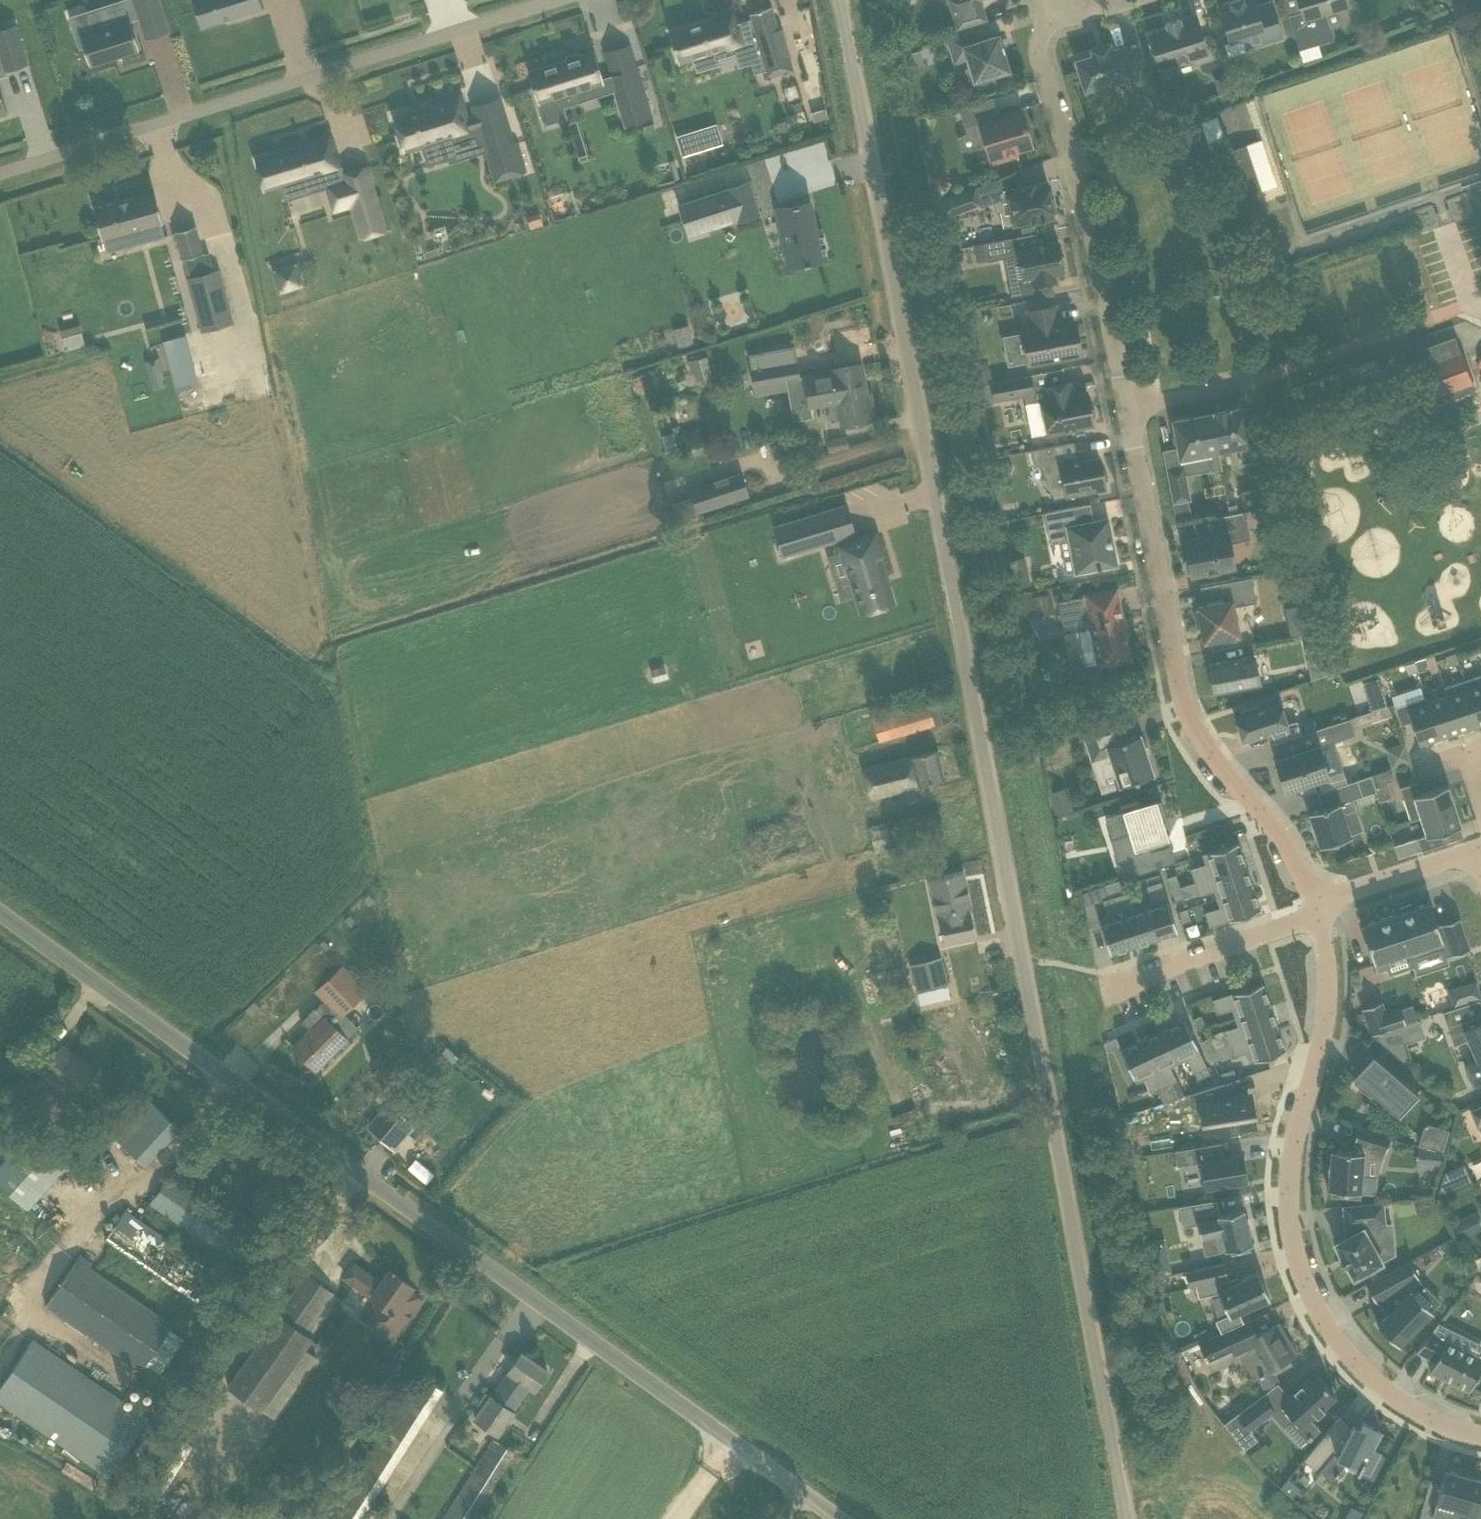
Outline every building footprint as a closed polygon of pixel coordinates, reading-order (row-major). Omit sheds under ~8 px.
[(139,18),(140,18),(162,11),(159,0),(134,0),(139,18)] [(202,30),(263,10),(260,0),(193,0),(202,30)] [(957,28),(967,25),(986,19),(980,0),(949,0),(957,28)] [(1224,24),(1229,42),(1243,38),(1243,39),(1255,36),(1258,45),(1282,37),(1277,20),(1271,1),(1256,5),(1254,0),(1233,0),(1218,4),(1224,24)] [(1347,0),(1297,0),(1301,12),(1288,15),(1299,50),(1333,39),(1325,13),(1349,6),(1347,0)] [(91,27),(75,32),(80,48),(83,47),(84,48),(89,66),(139,50),(130,21),(129,19),(125,5),(107,11),(106,6),(87,12),(91,27)] [(713,18),(668,31),(678,63),(692,59),(694,58),(697,70),(718,63),(714,52),(753,40),(762,71),(765,79),(793,70),(779,24),(776,25),(771,7),(750,13),(752,18),(736,23),(731,9),(712,14),(713,18)] [(1208,53),(1202,34),(1196,14),(1180,20),(1179,18),(1165,23),(1167,28),(1147,34),(1158,68),(1174,63),(1175,67),(1192,62),(1191,58),(1208,53)] [(0,29),(0,55),(5,71),(28,64),(16,24),(0,29)] [(970,87),(972,87),(991,81),(990,76),(1009,70),(1003,51),(1004,51),(1000,38),(999,38),(998,35),(970,44),(966,30),(946,37),(953,58),(966,54),(970,67),(965,68),(970,87)] [(1130,76),(1137,99),(1140,111),(1157,106),(1150,82),(1144,63),(1130,67),(1124,46),(1112,50),(1109,43),(1091,48),(1093,55),(1076,60),(1085,89),(1094,86),(1096,90),(1099,92),(1102,93),(1106,93),(1110,91),(1112,88),(1113,85),(1113,81),(1130,76)] [(912,53),(916,65),(924,63),(920,50),(912,53)] [(594,51),(528,71),(537,102),(536,103),(543,124),(564,118),(561,106),(581,100),(578,91),(604,83),(594,51)] [(610,75),(625,125),(652,117),(637,67),(610,75)] [(1213,78),(1219,96),(1233,92),(1228,74),(1213,78)] [(431,101),(433,104),(393,117),(404,151),(424,145),(429,162),(450,155),(445,138),(471,130),(459,92),(431,101)] [(985,145),(991,163),(1017,155),(1016,150),(1032,146),(1021,110),(997,117),(992,99),(960,109),(965,126),(973,124),(979,147),(985,145)] [(1217,116),(1201,121),(1232,215),(1266,204),(1246,145),(1232,149),(1228,136),(1224,137),(1217,116)] [(495,181),(526,171),(517,141),(513,142),(506,118),(478,127),(495,181)] [(305,178),(340,167),(330,132),(310,139),(311,141),(255,158),(264,191),(282,185),(286,198),(309,191),(305,178)] [(690,135),(677,139),(682,156),(696,152),(690,135)] [(351,205),(361,238),(391,229),(380,195),(376,196),(367,166),(342,173),(341,174),(343,180),(325,185),(333,211),(351,205)] [(939,175),(931,190),(943,199),(952,183),(939,175)] [(735,221),(760,214),(759,211),(760,210),(759,209),(757,210),(754,200),(756,199),(756,198),(755,199),(754,196),(755,196),(755,195),(752,196),(749,185),(751,185),(751,184),(750,184),(749,181),(725,189),(725,190),(679,205),(684,220),(703,214),(708,229),(735,220),(735,221)] [(1000,212),(1003,227),(1054,217),(1053,214),(1056,213),(1054,203),(1051,204),(1047,181),(1006,189),(1006,190),(997,192),(990,195),(997,212),(1000,212)] [(938,202),(943,217),(981,203),(975,188),(938,202)] [(161,221),(153,190),(92,207),(100,238),(117,233),(121,246),(163,235),(160,222),(161,221)] [(782,220),(778,221),(782,242),(786,241),(791,266),(795,265),(796,269),(813,265),(812,262),(826,259),(825,253),(827,253),(827,252),(826,252),(825,248),(826,248),(826,246),(824,247),(823,242),(825,241),(824,240),(823,236),(824,236),(823,235),(821,235),(820,228),(814,229),(809,201),(779,207),(782,220)] [(537,212),(527,216),(531,229),(542,225),(537,212)] [(180,259),(186,258),(195,256),(203,254),(196,226),(174,232),(180,259)] [(1036,293),(1034,286),(1066,280),(1058,241),(1039,245),(1018,249),(1016,237),(983,243),(987,261),(1004,258),(1012,297),(1036,293)] [(436,247),(422,252),(424,258),(438,253),(436,247)] [(195,256),(186,258),(191,277),(186,279),(201,332),(235,323),(220,269),(213,271),(208,252),(203,254),(195,256)] [(294,264),(274,271),(279,290),(300,284),(294,264)] [(1022,329),(1028,363),(1081,353),(1074,321),(1059,324),(1055,306),(1027,311),(1030,328),(1022,329)] [(149,326),(153,345),(162,343),(172,390),(196,385),(182,320),(149,326)] [(65,350),(85,344),(80,324),(60,330),(65,350)] [(688,328),(675,332),(679,347),(693,344),(688,328)] [(1455,391),(1474,384),(1457,337),(1415,352),(1430,392),(1445,386),(1455,391)] [(789,348),(763,352),(766,368),(792,364),(789,348)] [(707,356),(691,360),(696,380),(712,376),(707,356)] [(153,389),(165,386),(158,358),(146,362),(153,389)] [(769,384),(789,381),(800,379),(797,363),(792,364),(766,368),(769,384)] [(810,405),(827,402),(866,395),(861,364),(831,369),(832,374),(813,378),(812,377),(800,379),(789,381),(795,420),(812,417),(810,405)] [(972,386),(992,382),(989,368),(970,372),(972,386)] [(1024,396),(1035,393),(1031,375),(992,382),(972,386),(968,387),(972,407),(993,403),(993,402),(1024,396)] [(1024,396),(1031,436),(1046,434),(1046,435),(1063,431),(1082,428),(1082,426),(1093,424),(1092,420),(1095,416),(1094,411),(1090,408),(1087,392),(1076,394),(1073,381),(1054,384),(1054,383),(1042,386),(1034,387),(1035,393),(1024,396)] [(855,425),(854,422),(874,419),(870,394),(866,395),(827,402),(830,421),(838,420),(839,428),(855,425)] [(1210,413),(1218,451),(1239,447),(1242,464),(1268,459),(1267,451),(1263,431),(1249,434),(1244,406),(1229,409),(1229,408),(1213,411),(1213,412),(1210,413)] [(1221,469),(1218,451),(1210,413),(1172,420),(1179,458),(1209,453),(1210,457),(1208,457),(1210,471),(1221,469)] [(847,436),(826,439),(828,452),(850,449),(847,436)] [(986,458),(998,455),(995,441),(983,443),(986,458)] [(1066,496),(1086,492),(1105,488),(1104,481),(1108,479),(1101,464),(1099,457),(1081,461),(1080,457),(1077,457),(1074,442),(1031,450),(1034,465),(1039,465),(1045,480),(1058,473),(1062,473),(1066,496)] [(992,480),(1006,484),(1012,465),(998,461),(992,480)] [(1167,469),(1173,502),(1177,524),(1190,521),(1187,500),(1190,499),(1183,466),(1167,469)] [(691,491),(690,492),(692,498),(696,511),(747,494),(741,474),(717,482),(719,489),(695,496),(694,492),(691,492),(691,491)] [(1246,511),(1282,504),(1278,484),(1264,487),(1242,491),(1246,511)] [(1090,502),(1070,506),(1044,511),(1050,541),(1070,538),(1076,571),(1116,564),(1107,519),(1093,522),(1090,502)] [(830,509),(773,527),(782,556),(839,538),(830,510),(830,509)] [(1186,559),(1184,564),(1185,569),(1189,573),(1191,573),(1191,576),(1234,568),(1230,543),(1251,539),(1246,511),(1212,517),(1215,534),(1184,540),(1188,559),(1186,559)] [(850,575),(835,580),(841,600),(855,595),(861,613),(893,603),(879,556),(882,555),(875,533),(840,544),(842,551),(850,575)] [(1291,568),(1289,555),(1277,557),(1273,562),(1274,571),(1291,568)] [(1025,559),(1007,562),(1012,588),(1030,585),(1025,559)] [(1223,601),(1197,606),(1198,610),(1194,611),(1197,626),(1201,625),(1203,640),(1238,634),(1233,606),(1256,601),(1251,577),(1220,583),(1223,601)] [(1098,665),(1110,663),(1130,659),(1116,588),(1085,594),(1085,596),(1058,601),(1063,633),(1091,628),(1093,637),(1091,637),(1092,641),(1094,641),(1098,665)] [(1051,593),(1032,597),(1036,616),(1054,613),(1051,593)] [(1033,616),(1030,601),(1015,603),(1018,618),(1033,616)] [(1291,635),(1306,633),(1303,619),(1288,622),(1291,635)] [(1308,662),(1326,658),(1320,630),(1302,634),(1308,662)] [(1448,666),(1458,662),(1456,654),(1445,657),(1448,666)] [(1214,693),(1259,685),(1254,655),(1208,664),(1214,693)] [(1418,671),(1418,672),(1424,670),(1427,664),(1425,657),(1414,661),(1415,662),(1418,671)] [(1415,662),(1405,665),(1408,674),(1418,671),(1415,662)] [(662,667),(651,670),(654,682),(665,679),(662,667)] [(1464,680),(1478,724),(1480,723),(1480,675),(1464,680)] [(1478,724),(1464,680),(1444,687),(1459,731),(1478,724)] [(1459,731),(1444,687),(1443,687),(1446,694),(1446,696),(1444,697),(1428,702),(1427,700),(1426,697),(1439,737),(1459,731)] [(1383,694),(1368,699),(1372,711),(1386,706),(1383,694)] [(1439,737),(1426,697),(1395,707),(1400,725),(1412,721),(1419,744),(1439,737)] [(944,701),(925,707),(923,705),(910,709),(894,714),(892,708),(871,714),(879,741),(930,725),(931,726),(950,720),(944,701)] [(1242,715),(1234,718),(1242,741),(1268,732),(1272,743),(1293,737),(1301,734),(1296,720),(1287,723),(1280,703),(1259,710),(1257,706),(1241,711),(1242,715)] [(1126,738),(1119,715),(1081,728),(1092,760),(1093,760),(1098,775),(1115,770),(1120,783),(1119,783),(1120,785),(1153,774),(1152,773),(1146,756),(1147,756),(1144,745),(1143,746),(1139,735),(1140,735),(1139,734),(1126,738)] [(1275,759),(1285,789),(1304,783),(1330,775),(1320,746),(1355,734),(1350,718),(1301,734),(1293,737),(1298,751),(1275,759)] [(1392,767),(1411,761),(1405,742),(1386,749),(1392,767)] [(897,790),(900,801),(926,795),(923,784),(944,779),(937,749),(863,768),(871,797),(897,790)] [(1370,774),(1374,784),(1389,779),(1387,773),(1386,769),(1370,774)] [(1315,834),(1316,833),(1320,846),(1351,836),(1345,817),(1343,812),(1356,807),(1352,798),(1362,795),(1357,779),(1317,792),(1322,807),(1309,812),(1312,822),(1311,823),(1315,834)] [(1400,787),(1410,819),(1420,816),(1454,805),(1447,785),(1421,793),(1417,782),(1400,787)] [(1071,813),(1064,789),(1049,794),(1056,818),(1071,813)] [(1111,838),(1110,838),(1122,879),(1157,868),(1156,866),(1151,851),(1149,843),(1167,837),(1165,833),(1169,832),(1170,832),(1160,798),(1123,810),(1123,811),(1124,811),(1130,832),(1111,838)] [(1461,825),(1454,805),(1420,816),(1426,835),(1417,837),(1421,850),(1445,842),(1441,831),(1461,825)] [(1190,868),(1194,882),(1245,865),(1238,842),(1230,845),(1201,854),(1202,855),(1203,855),(1205,864),(1196,867),(1196,866),(1190,868)] [(1407,854),(1404,843),(1394,846),(1398,858),(1407,854)] [(1245,865),(1194,882),(1199,895),(1205,893),(1204,893),(1214,890),(1216,898),(1215,898),(1216,899),(1252,887),(1245,865)] [(963,871),(929,878),(936,914),(939,913),(940,921),(939,922),(944,944),(976,937),(971,915),(970,915),(968,907),(971,906),(963,871)] [(1143,902),(1142,902),(1154,939),(1177,932),(1158,874),(1144,878),(1145,879),(1146,879),(1148,885),(1146,886),(1148,891),(1152,901),(1143,903),(1143,902)] [(1171,889),(1180,886),(1176,875),(1177,875),(1177,874),(1167,877),(1171,889)] [(1154,939),(1142,902),(1142,903),(1142,904),(1134,906),(1131,897),(1129,891),(1123,893),(1119,880),(1120,880),(1120,879),(1111,882),(1133,946),(1154,939)] [(1110,954),(1133,946),(1111,882),(1103,885),(1104,885),(1108,898),(1102,900),(1104,906),(1105,905),(1108,915),(1100,918),(1099,917),(1098,918),(1110,954)] [(1183,897),(1180,886),(1171,889),(1175,901),(1184,898),(1184,897),(1183,897)] [(1252,887),(1216,899),(1217,899),(1220,907),(1210,910),(1204,912),(1209,926),(1260,910),(1252,887)] [(1396,915),(1409,953),(1411,960),(1445,949),(1448,958),(1470,950),(1460,919),(1437,927),(1429,904),(1413,910),(1411,906),(1398,910),(1400,914),(1396,915)] [(1188,908),(1178,911),(1182,923),(1191,920),(1187,909),(1188,909),(1188,908)] [(1374,961),(1378,974),(1388,970),(1384,961),(1409,953),(1396,915),(1362,927),(1368,944),(1366,944),(1372,962),(1374,961)] [(941,958),(910,965),(919,1004),(949,997),(946,984),(947,984),(941,958)] [(309,1030),(292,1046),(315,1070),(330,1056),(358,1027),(344,1012),(366,991),(342,966),(316,990),(324,999),(323,1001),(301,1021),(309,1030)] [(1480,999),(1480,994),(1477,981),(1462,985),(1468,1003),(1480,999)] [(1233,1017),(1234,1017),(1270,1005),(1263,982),(1213,999),(1212,999),(1217,1014),(1223,1012),(1222,1011),(1232,1008),(1235,1016),(1233,1017)] [(1362,1008),(1371,1035),(1390,1029),(1406,1024),(1402,1009),(1386,1014),(1382,1002),(1362,1008)] [(1270,1005),(1234,1017),(1234,1018),(1235,1018),(1238,1026),(1228,1029),(1228,1028),(1222,1030),(1227,1044),(1278,1027),(1270,1005)] [(1205,1026),(1200,1015),(1192,1019),(1198,1030),(1207,1026),(1206,1026),(1205,1026)] [(1480,1084),(1480,1019),(1479,1015),(1447,1026),(1455,1046),(1469,1040),(1478,1062),(1466,1067),(1474,1087),(1480,1084)] [(1184,1018),(1162,1028),(1179,1063),(1179,1062),(1187,1058),(1191,1067),(1190,1068),(1193,1073),(1194,1072),(1197,1079),(1196,1079),(1197,1080),(1210,1073),(1184,1018)] [(1390,1029),(1371,1035),(1386,1049),(1407,1042),(1423,1037),(1418,1020),(1406,1024),(1390,1029)] [(1285,1050),(1278,1027),(1227,1044),(1231,1058),(1237,1056),(1237,1055),(1246,1052),(1249,1060),(1248,1061),(1249,1062),(1285,1050)] [(1141,1038),(1170,1101),(1179,1098),(1178,1097),(1171,1083),(1177,1081),(1175,1075),(1174,1075),(1170,1066),(1178,1063),(1178,1064),(1179,1063),(1162,1028),(1141,1038)] [(1202,1040),(1208,1052),(1216,1048),(1211,1037),(1212,1037),(1211,1036),(1202,1040)] [(1170,1101),(1141,1038),(1120,1048),(1136,1083),(1137,1082),(1145,1078),(1149,1087),(1148,1087),(1151,1093),(1157,1090),(1163,1102),(1162,1102),(1162,1103),(1170,1101)] [(59,1047),(47,1063),(42,1071),(73,1094),(92,1068),(79,1059),(78,1061),(59,1047)] [(1216,1048),(1208,1052),(1213,1063),(1222,1059),(1221,1058),(1216,1048)] [(1417,1090),(1371,1052),(1366,1058),(1373,1063),(1358,1080),(1382,1101),(1379,1105),(1395,1117),(1417,1090)] [(1224,1081),(1236,1076),(1234,1069),(1221,1073),(1224,1081)] [(18,1109),(37,1083),(23,1073),(4,1099),(18,1109)] [(369,1124),(395,1146),(413,1125),(411,1124),(418,1116),(406,1105),(418,1091),(406,1081),(369,1124)] [(1225,1083),(1189,1094),(1191,1106),(1199,1105),(1203,1133),(1251,1126),(1246,1096),(1232,1098),(1229,1081),(1225,1083)] [(145,1095),(131,1109),(108,1133),(143,1166),(180,1128),(145,1095)] [(1471,1110),(1477,1125),(1478,1124),(1480,1131),(1480,1106),(1471,1110)] [(1419,1145),(1442,1152),(1449,1130),(1426,1123),(1419,1145)] [(1328,1188),(1328,1189),(1332,1189),(1332,1195),(1360,1197),(1360,1191),(1361,1191),(1376,1193),(1378,1175),(1362,1174),(1362,1171),(1364,1147),(1385,1153),(1390,1136),(1378,1132),(1359,1126),(1353,1143),(1357,1144),(1355,1151),(1331,1149),(1331,1150),(1330,1164),(1329,1164),(1329,1172),(1328,1188)] [(68,1163),(32,1129),(0,1164),(0,1184),(27,1208),(68,1163)] [(1221,1143),(1174,1150),(1176,1166),(1200,1162),(1204,1188),(1247,1181),(1243,1153),(1223,1156),(1221,1143)] [(1437,1167),(1442,1152),(1419,1145),(1416,1165),(1437,1167)] [(1130,1155),(1136,1205),(1172,1200),(1167,1162),(1153,1163),(1152,1152),(1130,1155)] [(427,1169),(430,1172),(436,1165),(424,1154),(417,1161),(420,1163),(427,1169)] [(412,1172),(427,1185),(435,1176),(430,1172),(427,1169),(420,1163),(412,1172)] [(1444,1172),(1438,1191),(1440,1195),(1449,1192),(1468,1183),(1462,1170),(1460,1165),(1444,1172)] [(168,1175),(157,1192),(148,1205),(246,1272),(266,1242),(182,1185),(184,1183),(178,1179),(177,1181),(168,1175)] [(1217,1201),(1217,1200),(1179,1206),(1183,1227),(1197,1224),(1200,1238),(1202,1238),(1201,1237),(1213,1234),(1217,1251),(1225,1249),(1225,1250),(1231,1248),(1232,1253),(1250,1249),(1249,1244),(1252,1243),(1251,1242),(1248,1232),(1250,1231),(1248,1220),(1246,1220),(1243,1210),(1244,1210),(1244,1208),(1219,1214),(1216,1201),(1217,1201)] [(1343,1205),(1345,1227),(1349,1226),(1350,1235),(1335,1243),(1342,1255),(1340,1256),(1345,1265),(1347,1264),(1354,1277),(1382,1261),(1372,1244),(1394,1241),(1393,1223),(1386,1223),(1386,1221),(1384,1201),(1343,1205)] [(215,1314),(235,1284),(123,1210),(103,1240),(215,1314)] [(1469,1214),(1453,1221),(1461,1239),(1478,1231),(1469,1214)] [(1461,1250),(1454,1236),(1441,1243),(1449,1257),(1461,1250)] [(1164,1240),(1151,1243),(1157,1275),(1170,1272),(1164,1240)] [(139,1371),(145,1363),(171,1326),(75,1259),(43,1305),(139,1371)] [(1409,1260),(1386,1274),(1367,1285),(1375,1301),(1382,1297),(1393,1308),(1377,1324),(1399,1345),(1433,1311),(1428,1306),(1406,1285),(1419,1278),(1409,1260)] [(1195,1285),(1198,1297),(1218,1293),(1228,1315),(1215,1320),(1220,1333),(1243,1322),(1238,1312),(1267,1297),(1268,1297),(1255,1271),(1254,1271),(1254,1272),(1237,1280),(1235,1278),(1226,1283),(1224,1279),(1226,1278),(1224,1262),(1185,1271),(1188,1287),(1195,1285)] [(353,1264),(344,1276),(379,1301),(366,1319),(393,1338),(420,1300),(408,1291),(411,1286),(390,1271),(380,1284),(353,1264)] [(305,1350),(306,1349),(313,1340),(305,1335),(333,1293),(305,1272),(225,1386),(261,1413),(262,1411),(275,1420),(319,1359),(305,1350)] [(1250,1319),(1199,1342),(1204,1353),(1203,1353),(1205,1359),(1206,1358),(1211,1369),(1233,1359),(1230,1353),(1252,1343),(1267,1369),(1257,1375),(1266,1391),(1278,1382),(1273,1374),(1291,1363),(1289,1359),(1291,1357),(1290,1356),(1279,1338),(1282,1336),(1276,1326),(1273,1327),(1272,1326),(1272,1325),(1257,1334),(1250,1319)] [(1463,1348),(1468,1337),(1438,1322),(1416,1350),(1436,1359),(1430,1370),(1469,1390),(1473,1382),(1476,1383),(1480,1371),(1480,1368),(1479,1368),(1480,1363),(1480,1356),(1463,1348)] [(141,1416),(150,1402),(136,1392),(127,1406),(33,1340),(0,1386),(0,1404),(106,1478),(147,1420),(141,1416)] [(472,1418),(476,1421),(480,1424),(497,1435),(513,1412),(508,1409),(526,1384),(534,1390),(547,1371),(521,1353),(510,1369),(499,1384),(495,1381),(493,1379),(477,1403),(481,1406),(472,1418)] [(1415,1356),(1414,1371),(1425,1372),(1426,1356),(1415,1356)] [(1319,1429),(1311,1419),(1315,1415),(1317,1416),(1324,1409),(1323,1408),(1335,1397),(1326,1387),(1327,1387),(1324,1382),(1323,1383),(1314,1374),(1302,1384),(1301,1383),(1293,1390),(1294,1391),(1290,1396),(1287,1393),(1276,1403),(1299,1429),(1292,1436),(1301,1446),(1319,1429)] [(401,1457),(431,1410),(443,1391),(422,1376),(331,1518),(360,1518),(401,1457)] [(1262,1394),(1224,1423),(1236,1439),(1274,1410),(1262,1394)] [(1359,1427),(1353,1423),(1352,1425),(1340,1415),(1303,1459),(1304,1460),(1317,1471),(1316,1473),(1317,1474),(1334,1454),(1359,1467),(1356,1472),(1359,1474),(1359,1472),(1373,1479),(1385,1456),(1379,1453),(1379,1452),(1371,1448),(1380,1431),(1362,1421),(1359,1427)] [(514,1452),(493,1438),(488,1446),(489,1446),(442,1518),(473,1518),(514,1452)] [(1457,1507),(1455,1513),(1468,1517),(1469,1511),(1471,1511),(1470,1517),(1469,1518),(1480,1518),(1480,1507),(1477,1507),(1480,1491),(1480,1480),(1470,1477),(1470,1476),(1445,1469),(1442,1482),(1437,1502),(1448,1505),(1457,1507)] [(1288,1478),(1280,1488),(1291,1497),(1299,1488),(1288,1478)]
